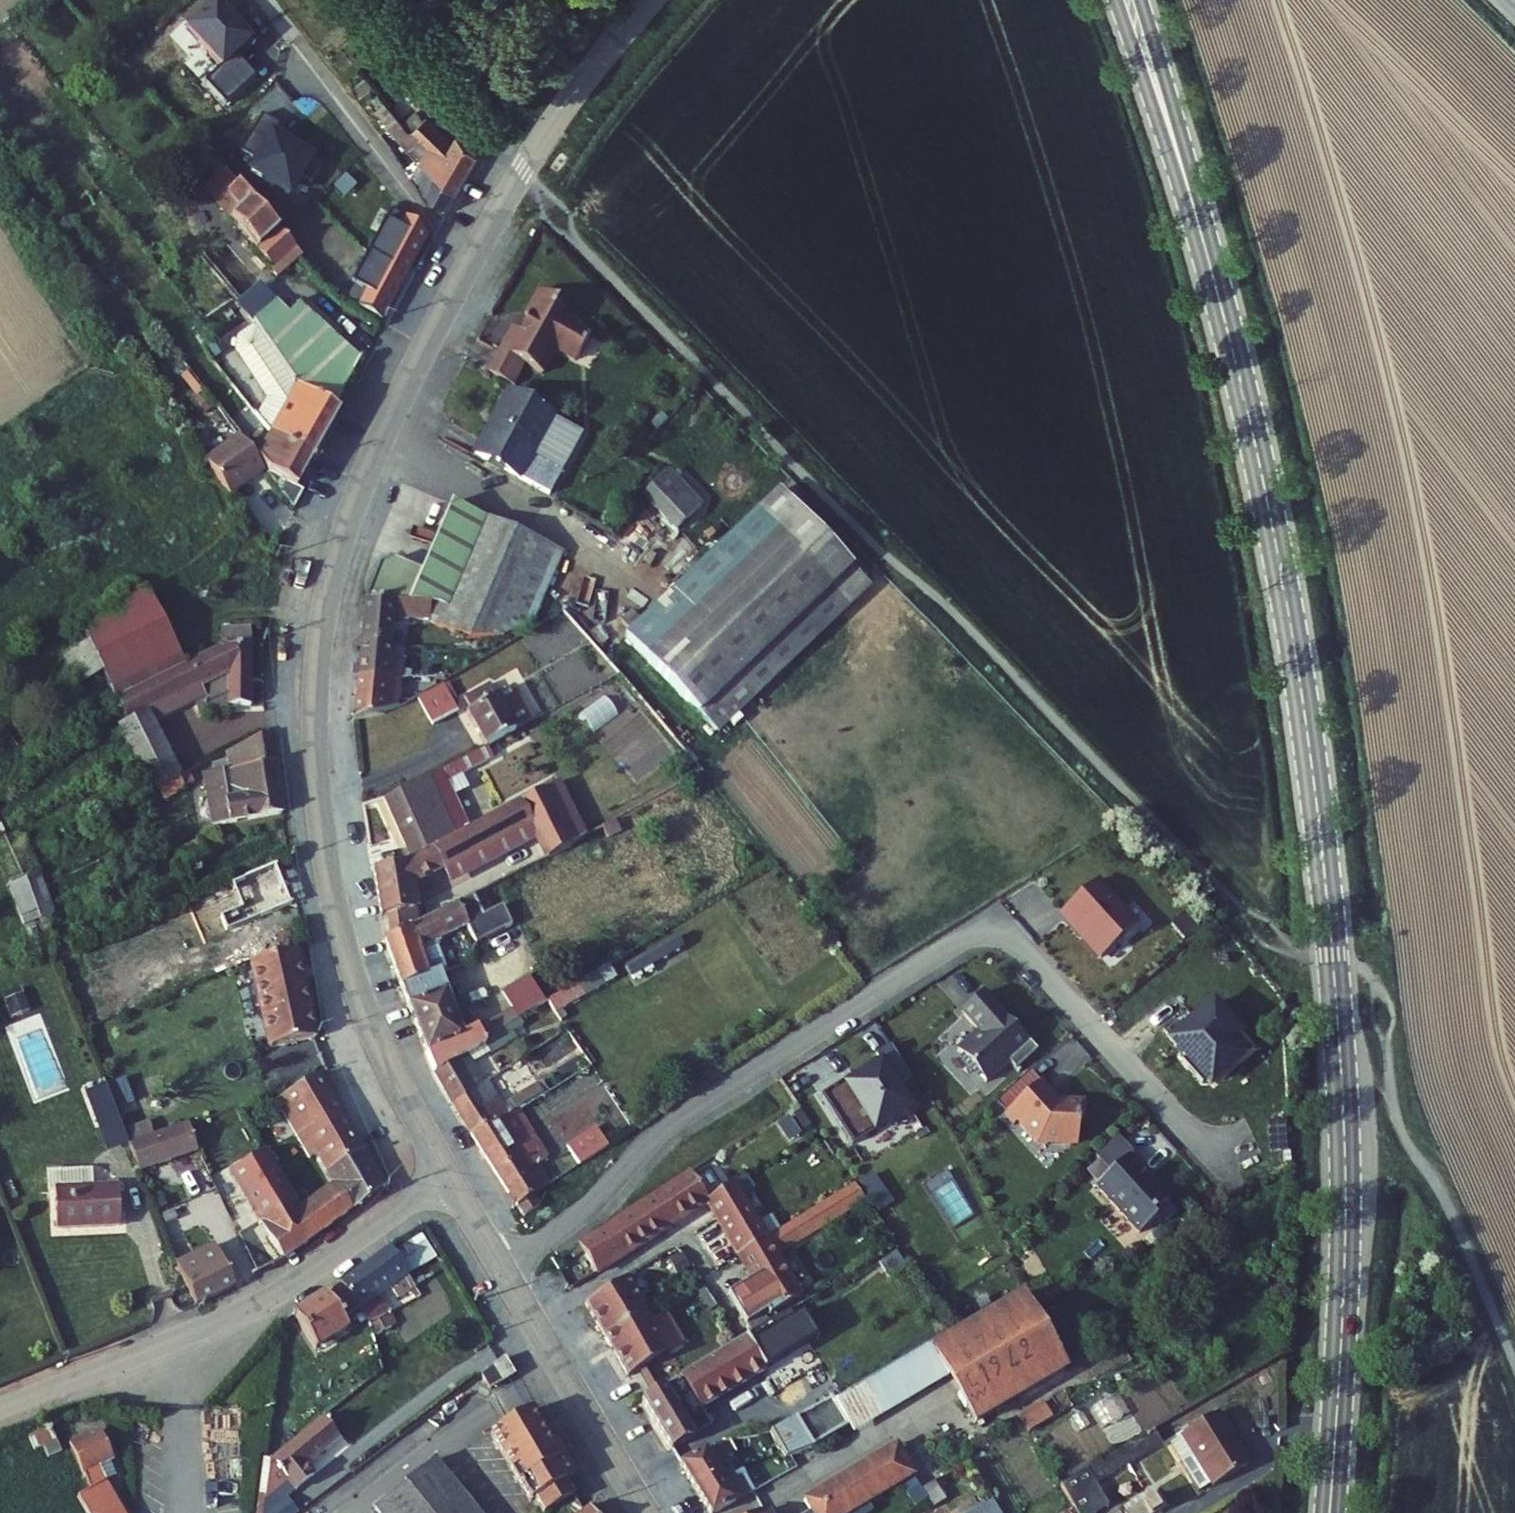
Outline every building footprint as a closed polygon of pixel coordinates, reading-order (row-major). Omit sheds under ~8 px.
[(405,132),(433,163),(426,176),(446,193),(470,156),(449,134),(441,142),(417,119),(405,132)] [(432,216),(446,193),(426,176),(433,163),(405,132),(397,140),(414,158),(400,179),(427,214),(432,216)] [(211,202),(230,183),(204,156),(197,162),(213,178),(200,191),(211,202)] [(275,278),(299,254),(230,183),(211,202),(254,247),(251,250),(269,269),(268,270),(275,278)] [(382,210),(363,252),(400,271),(420,228),(382,210)] [(363,252),(341,298),(377,318),(400,271),(363,252)] [(494,327),(467,371),(491,385),(504,363),(522,375),(536,351),(555,363),(571,337),(551,326),(555,320),(536,309),(540,304),(522,292),(507,316),(511,318),(502,332),(494,327)] [(333,412),(357,361),(299,301),(288,311),(277,301),(252,328),(254,330),(294,393),(333,412)] [(253,425),(266,441),(312,466),(338,414),(333,412),(294,393),(254,330),(233,344),(231,356),(264,406),(253,425)] [(216,344),(201,356),(210,367),(224,354),(216,344)] [(528,498),(540,475),(508,459),(530,418),(487,396),(454,457),(528,498)] [(225,405),(215,412),(269,480),(266,483),(289,514),(296,518),(304,499),(298,496),(312,466),(266,441),(262,451),(225,405)] [(235,442),(203,466),(228,500),(260,476),(235,442)] [(503,575),(528,553),(497,517),(442,500),(432,533),(503,575)] [(650,525),(675,553),(700,530),(674,503),(650,525)] [(872,611),(788,514),(630,652),(714,748),(872,611)] [(528,553),(546,574),(558,536),(497,517),(528,553)] [(534,615),(546,574),(528,553),(503,575),(432,533),(423,564),(393,554),(380,561),(367,599),(534,615)] [(534,615),(367,599),(368,639),(391,638),(392,617),(429,619),(472,632),(507,632),(534,615)] [(144,600),(73,635),(84,658),(59,663),(90,727),(93,725),(100,714),(109,710),(130,699),(128,694),(179,671),(144,600)] [(409,672),(433,672),(433,659),(409,661),(409,638),(391,638),(368,639),(368,674),(409,672)] [(224,714),(245,713),(243,651),(221,652),(179,671),(128,694),(130,699),(109,710),(120,734),(127,750),(119,755),(135,784),(166,768),(142,719),(189,699),(202,724),(224,714)] [(408,703),(409,672),(368,674),(369,721),(398,712),(397,707),(408,703)] [(497,687),(488,674),(462,692),(470,704),(464,708),(493,753),(543,724),(513,675),(497,687)] [(459,709),(442,684),(420,698),(436,724),(459,709)] [(109,710),(100,714),(112,738),(120,734),(109,710)] [(217,774),(267,767),(264,740),(216,764),(217,774)] [(220,798),(271,791),(267,767),(217,774),(220,798)] [(142,799),(174,784),(166,768),(135,784),(142,799)] [(583,838),(554,783),(537,791),(565,847),(583,838)] [(214,823),(275,816),(271,791),(220,798),(219,805),(207,812),(214,823)] [(537,791),(513,804),(532,840),(542,860),(565,847),(537,791)] [(408,794),(377,805),(399,851),(429,836),(408,794)] [(532,840),(513,804),(432,843),(423,848),(436,874),(443,887),(532,840)] [(432,843),(429,836),(399,851),(403,858),(423,848),(432,843)] [(436,874),(423,848),(403,858),(396,861),(397,867),(365,878),(369,924),(376,923),(378,945),(403,931),(400,892),(436,874)] [(282,902),(270,868),(238,881),(250,914),(282,902)] [(378,945),(372,948),(382,972),(428,949),(459,934),(469,952),(499,933),(485,902),(504,891),(499,882),(403,931),(378,945)] [(44,890),(17,902),(32,939),(59,926),(44,890)] [(1078,946),(1096,966),(1131,935),(1091,891),(1058,921),(1073,938),(1075,936),(1082,943),(1078,946)] [(636,984),(690,956),(679,937),(626,965),(636,984)] [(439,971),(428,949),(382,972),(392,993),(429,975),(439,971)] [(249,994),(292,981),(284,955),(241,967),(249,994)] [(556,1014),(617,977),(607,961),(547,998),(556,1014)] [(455,1030),(429,975),(392,993),(420,1050),(455,1030)] [(502,1002),(476,1017),(488,1039),(533,1013),(516,975),(494,986),(502,1002)] [(301,1011),(292,981),(249,994),(258,1023),(301,1011)] [(1004,1033),(976,1001),(955,1019),(972,1039),(951,1058),(979,1089),(1002,1069),(1009,1077),(1031,1058),(1016,1041),(1011,1046),(1002,1035),(1004,1033)] [(267,1051),(309,1038),(301,1011),(258,1023),(267,1051)] [(476,1017),(455,1030),(420,1050),(432,1070),(485,1040),(488,1039),(476,1017)] [(495,1058),(485,1040),(432,1070),(451,1102),(475,1088),(467,1075),(495,1058)] [(316,1078),(280,1100),(301,1135),(305,1132),(329,1167),(360,1146),(316,1078)] [(483,1102),(475,1088),(451,1102),(472,1136),(517,1110),(511,1099),(504,1104),(497,1094),(483,1102)] [(1050,1109),(1033,1090),(1000,1119),(1029,1152),(1065,1154),(1070,1150),(1071,1131),(1076,1132),(1077,1111),(1050,1109)] [(94,1091),(73,1100),(88,1136),(108,1128),(94,1091)] [(551,1168),(517,1110),(472,1136),(514,1204),(567,1172),(561,1161),(551,1168)] [(108,1128),(88,1136),(98,1160),(118,1152),(108,1128)] [(567,1147),(578,1165),(608,1147),(597,1129),(567,1147)] [(181,1130),(119,1154),(132,1177),(190,1154),(181,1130)] [(259,1220),(270,1237),(305,1206),(261,1145),(225,1171),(259,1220)] [(369,1159),(360,1146),(329,1167),(339,1180),(369,1159)] [(385,1184),(369,1159),(339,1180),(305,1206),(270,1237),(286,1261),(385,1184)] [(1137,1177),(1124,1163),(1088,1194),(1131,1243),(1148,1227),(1145,1223),(1161,1208),(1142,1187),(1140,1189),(1132,1181),(1137,1177)] [(89,1172),(44,1178),(45,1196),(55,1195),(91,1191),(89,1172)] [(618,1218),(635,1248),(676,1223),(705,1203),(689,1176),(618,1218)] [(753,1194),(744,1179),(705,1203),(737,1256),(763,1239),(776,1232),(767,1217),(754,1224),(740,1202),(753,1194)] [(863,1201),(851,1185),(794,1221),(804,1238),(863,1201)] [(91,1191),(55,1195),(58,1233),(121,1229),(117,1192),(92,1195),(91,1191)] [(537,1207),(533,1200),(517,1210),(522,1217),(537,1207)] [(635,1248),(618,1218),(579,1241),(597,1272),(635,1248)] [(259,1220),(179,1268),(196,1306),(286,1261),(270,1237),(259,1220)] [(804,1238),(794,1221),(776,1232),(763,1239),(737,1256),(751,1279),(760,1294),(734,1309),(748,1332),(801,1301),(774,1257),(804,1238)] [(408,1275),(394,1253),(340,1288),(356,1312),(378,1346),(391,1337),(369,1302),(408,1275)] [(642,1296),(629,1275),(583,1301),(596,1323),(642,1296)] [(760,1294),(751,1279),(726,1294),(734,1309),(760,1294)] [(344,1321),(356,1312),(340,1288),(293,1318),(316,1352),(321,1347),(325,1351),(338,1343),(335,1340),(351,1330),(344,1321)] [(421,1296),(402,1308),(412,1322),(430,1309),(421,1296)] [(654,1317),(642,1296),(596,1323),(608,1344),(654,1317)] [(1068,1374),(1025,1299),(933,1351),(948,1377),(975,1427),(1068,1374)] [(687,1337),(670,1308),(654,1317),(608,1344),(626,1374),(687,1337)] [(781,1396),(745,1334),(639,1396),(669,1448),(709,1424),(699,1407),(743,1382),(759,1409),(781,1396)] [(933,1351),(930,1346),(834,1402),(847,1426),(852,1435),(948,1377),(933,1351)] [(524,1383),(515,1366),(490,1384),(500,1398),(524,1383)] [(847,1426),(834,1402),(797,1423),(810,1447),(847,1426)] [(1054,1425),(1042,1404),(1014,1420),(1026,1441),(1054,1425)] [(1249,1470),(1218,1417),(1182,1439),(1193,1458),(1211,1489),(1213,1492),(1249,1470)] [(548,1433),(540,1418),(502,1441),(512,1459),(548,1433)] [(810,1447),(797,1423),(775,1436),(787,1461),(810,1447)] [(1154,1432),(1058,1488),(1073,1512),(1100,1512),(1108,1508),(1095,1485),(1162,1446),(1154,1432)] [(68,1446),(87,1487),(75,1494),(86,1512),(121,1512),(102,1479),(112,1473),(105,1461),(108,1460),(95,1433),(68,1446)] [(561,1456),(548,1433),(512,1459),(532,1495),(550,1483),(547,1478),(571,1461),(566,1453),(561,1456)] [(969,1463),(954,1436),(904,1466),(911,1477),(919,1492),(931,1485),(969,1463)] [(705,1444),(674,1461),(687,1486),(717,1469),(721,1467),(715,1455),(735,1443),(732,1438),(723,1444),(705,1444)] [(331,1439),(305,1458),(320,1478),(347,1460),(331,1439)] [(893,1447),(801,1500),(809,1512),(808,1512),(849,1512),(911,1477),(904,1466),(893,1447)] [(278,1478),(272,1512),(284,1512),(285,1504),(320,1478),(305,1458),(278,1478)] [(1211,1489),(1193,1458),(1179,1466),(1198,1498),(1211,1489)] [(571,1461),(547,1478),(550,1483),(532,1495),(541,1510),(546,1506),(550,1512),(568,1512),(587,1502),(578,1487),(584,1483),(571,1461)] [(465,1491),(445,1466),(441,1469),(459,1495),(465,1491)] [(400,1501),(409,1512),(471,1512),(459,1495),(441,1469),(400,1501)] [(726,1485),(717,1469),(687,1486),(703,1512),(708,1512),(741,1493),(734,1480),(726,1485)] [(941,1501),(931,1485),(919,1492),(928,1509),(941,1501)] [(465,1491),(459,1495),(471,1512),(482,1512),(465,1491)] [(990,1499),(966,1512),(997,1512),(990,1499)] [(1153,1500),(1130,1512),(1160,1512),(1153,1500)] [(400,1501),(384,1512),(409,1512),(400,1501)]
